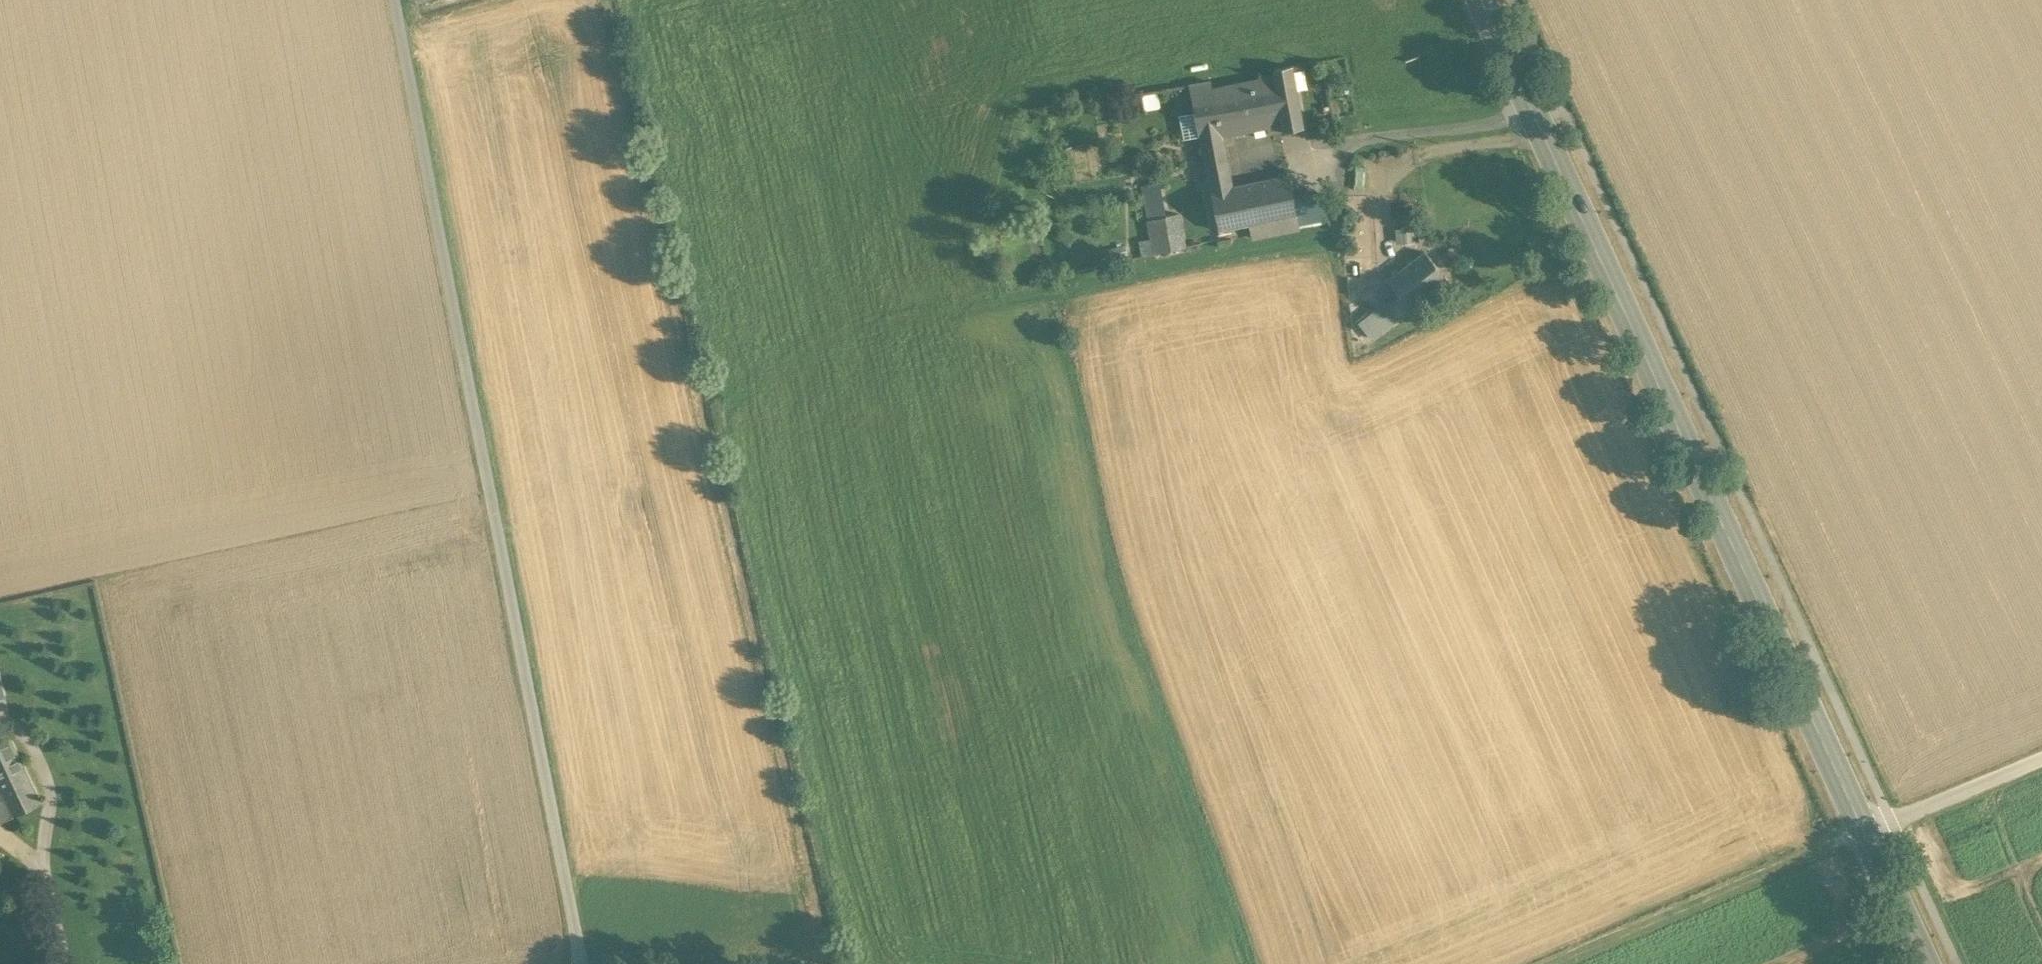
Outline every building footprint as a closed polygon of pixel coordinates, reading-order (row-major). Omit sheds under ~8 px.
[(1292,67),(1276,70),(1277,76),(1288,130),(1304,127),(1292,67)] [(1288,130),(1277,76),(1214,89),(1212,81),(1190,86),(1195,110),(1200,136),(1206,166),(1228,161),(1224,136),(1272,126),(1273,134),(1288,130)] [(1200,136),(1195,110),(1180,114),(1185,139),(1200,136)] [(1234,188),(1228,161),(1206,166),(1211,192),(1234,188)] [(1290,176),(1234,188),(1211,192),(1219,231),(1256,224),(1259,238),(1300,231),(1299,227),(1295,200),(1290,176)] [(1156,255),(1186,250),(1179,215),(1166,217),(1159,181),(1143,185),(1153,240),(1156,255)] [(1324,194),(1295,200),(1299,227),(1330,222),(1324,194)] [(1156,255),(1153,240),(1140,242),(1143,259),(1156,255)] [(1399,296),(1409,309),(1449,279),(1428,253),(1389,282),(1399,296)] [(1409,309),(1399,296),(1362,323),(1371,336),(1409,309)] [(1,822),(42,803),(10,737),(1,741),(0,738),(0,819),(1,822)]
